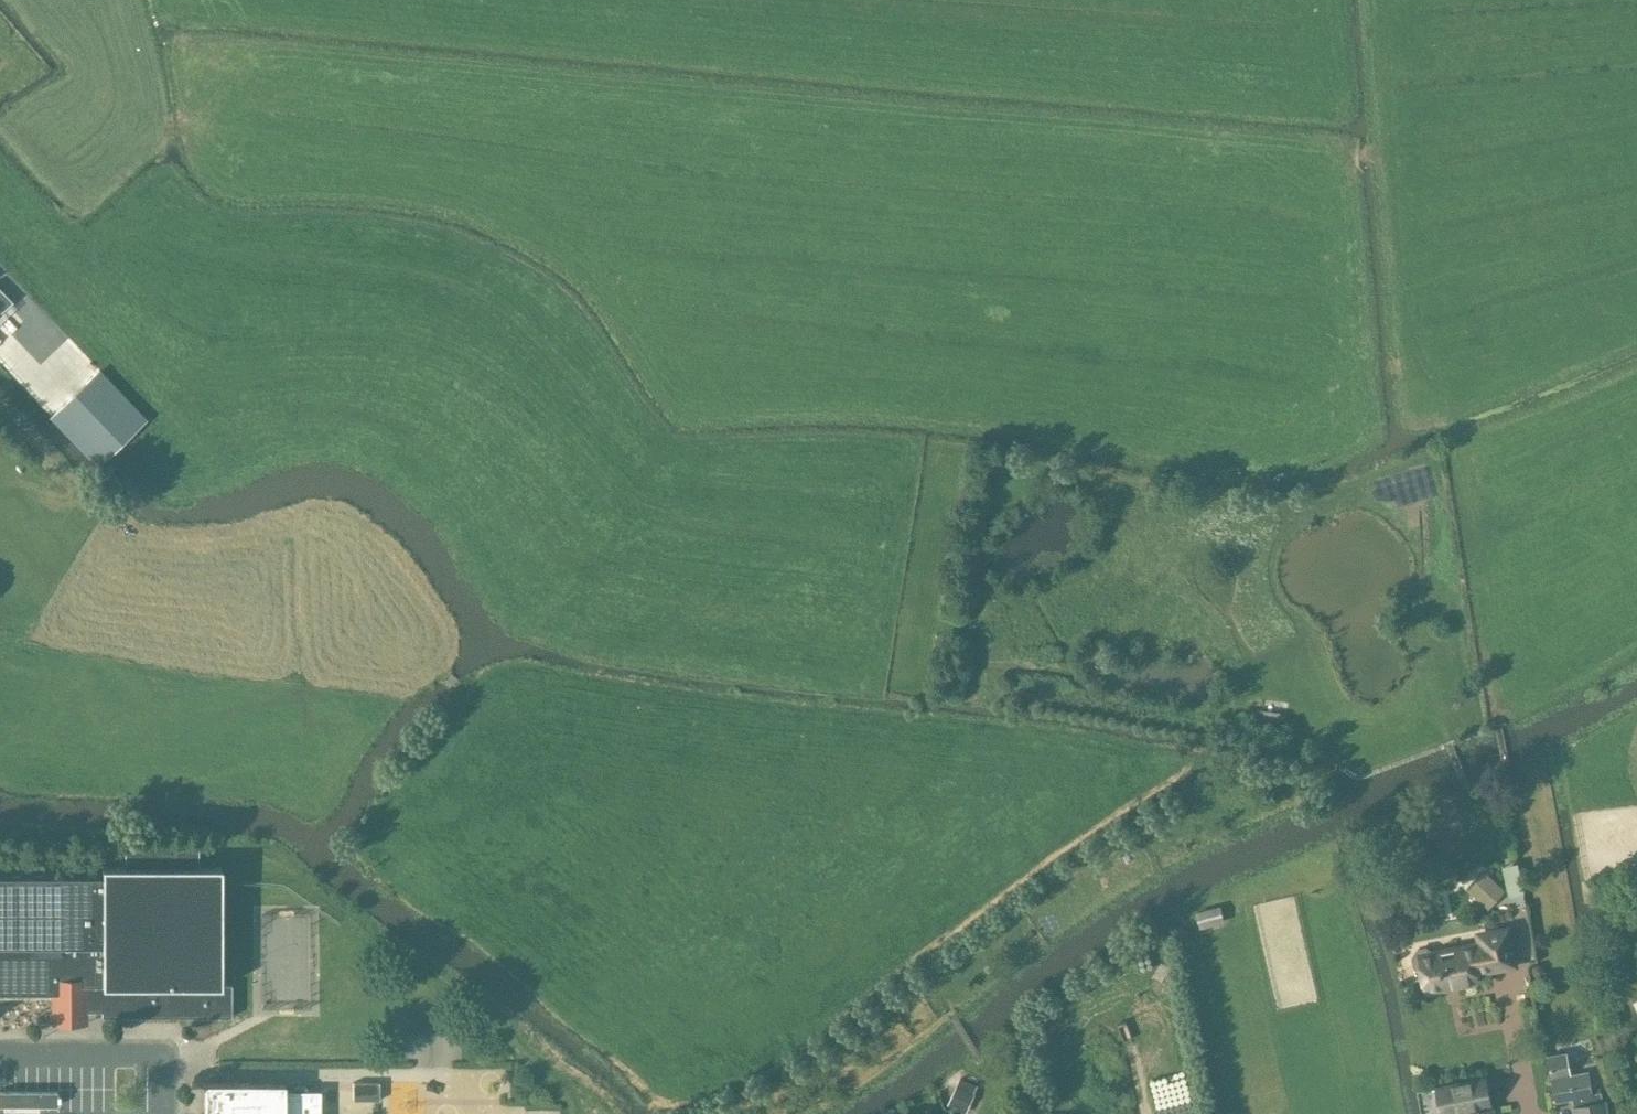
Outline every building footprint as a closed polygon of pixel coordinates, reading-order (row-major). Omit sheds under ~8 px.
[(0,286),(0,309),(2,311),(13,299),(0,286)] [(51,416),(50,417),(98,466),(147,418),(99,369),(50,415),(51,416)] [(1281,713),(1258,710),(1256,722),(1280,725),(1281,713)] [(102,867),(102,875),(0,875),(0,993),(52,993),(52,1011),(53,1011),(53,1016),(85,1016),(86,1011),(94,1011),(102,1011),(102,1016),(231,1017),(231,984),(221,984),(221,867),(198,867),(198,848),(125,848),(125,867),(102,867)] [(1506,890),(1483,869),(1466,889),(1489,909),(1506,890)] [(1200,929),(1224,922),(1220,905),(1196,911),(1200,929)] [(1415,966),(1422,971),(1426,991),(1478,981),(1477,972),(1515,965),(1508,929),(1479,935),(1481,943),(1434,953),(1427,948),(1418,950),(1413,957),(1415,966)] [(1531,972),(1536,976),(1542,975),(1544,969),(1539,964),(1533,966),(1531,972)] [(1567,1052),(1549,1055),(1553,1077),(1570,1074),(1567,1052)] [(1570,1074),(1553,1077),(1557,1102),(1573,1100),(1593,1096),(1592,1090),(1591,1084),(1589,1071),(1570,1074)] [(948,1105),(967,1113),(975,1093),(974,1093),(977,1084),(960,1076),(948,1105)] [(1486,1079),(1437,1088),(1442,1113),(1490,1103),(1486,1079)] [(284,1090),(284,1082),(219,1082),(214,1082),(203,1082),(203,1113),(320,1113),(320,1090),(306,1090),(306,1086),(295,1086),(295,1090),(284,1090)] [(353,1082),(353,1100),(380,1100),(380,1082),(353,1082)] [(1573,1106),(1574,1113),(1608,1113),(1605,1100),(1602,1101),(1600,1089),(1592,1090),(1593,1096),(1573,1100),(1574,1106),(1573,1106)]
